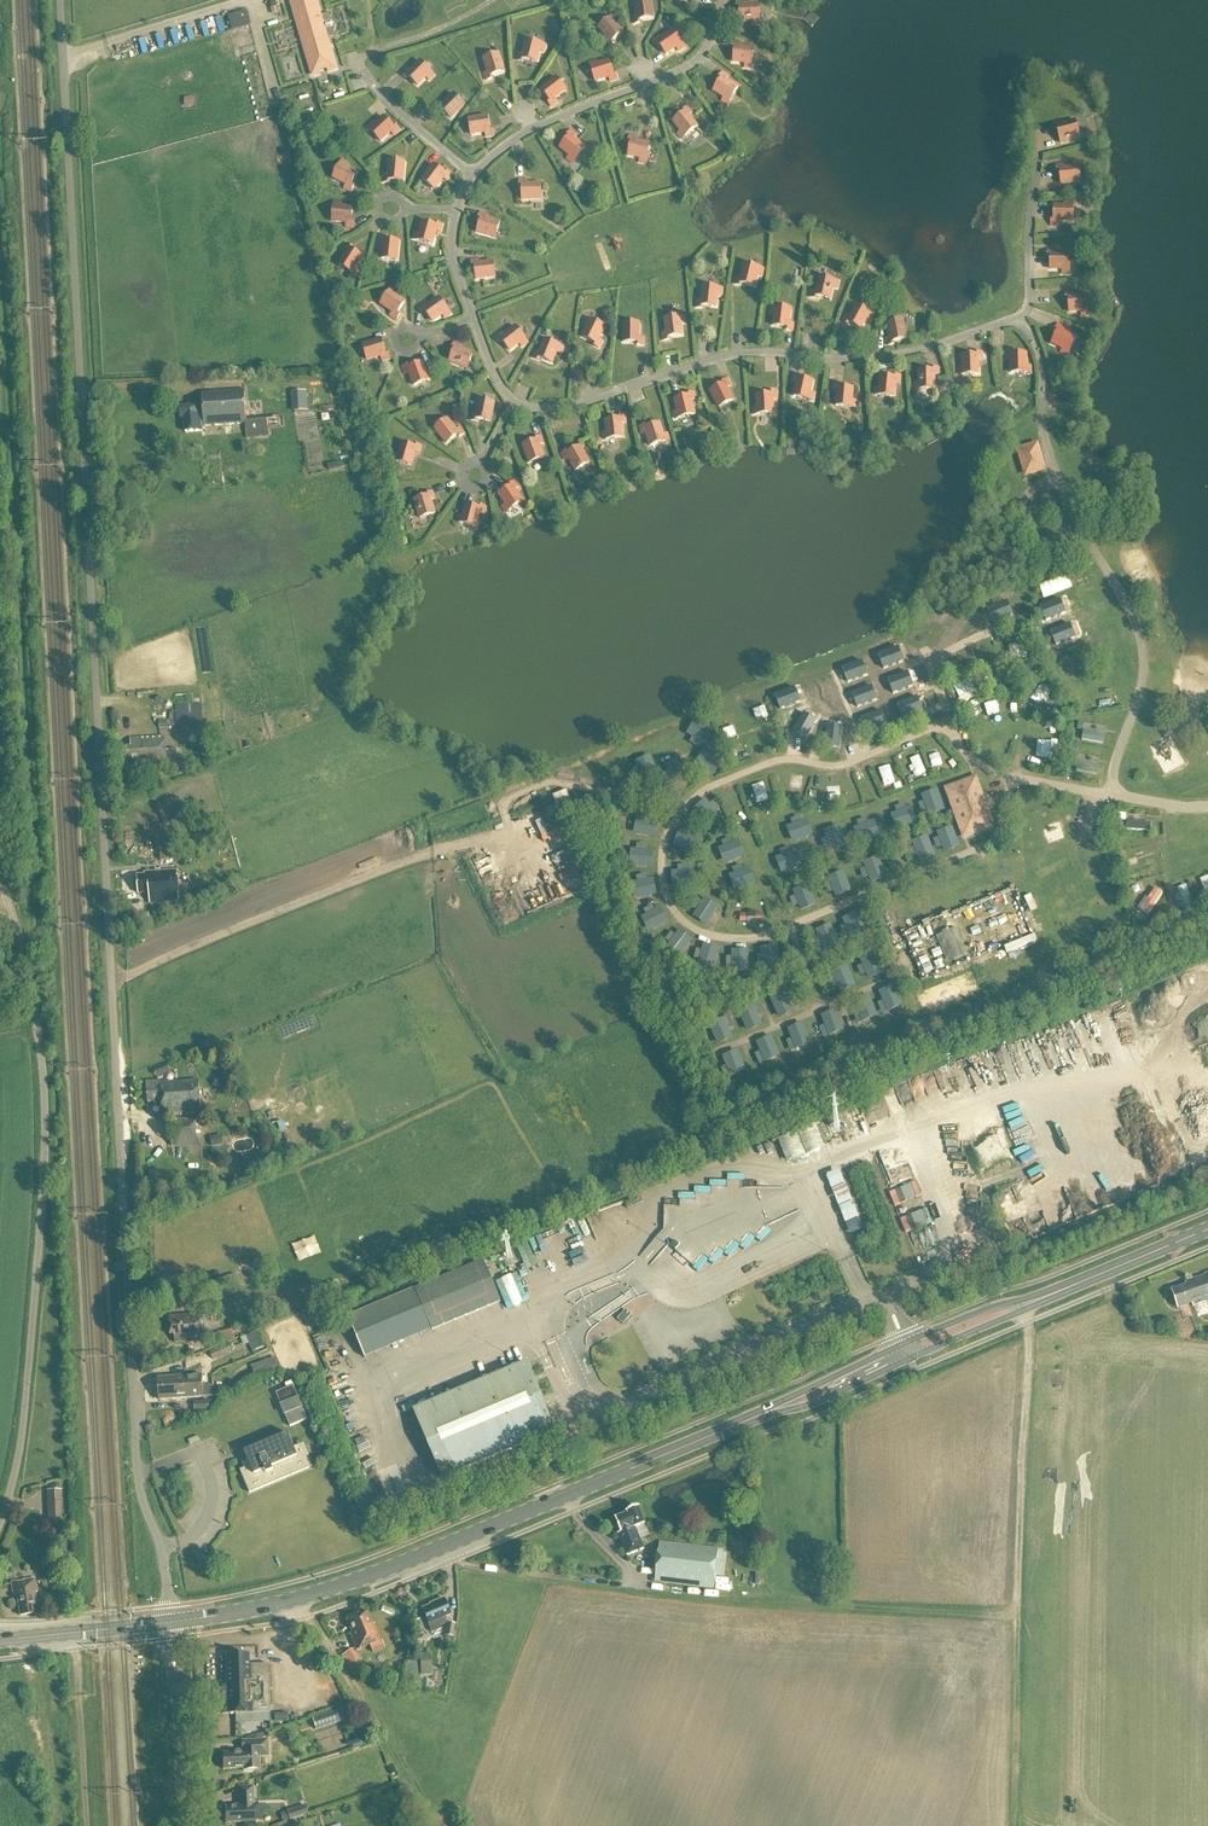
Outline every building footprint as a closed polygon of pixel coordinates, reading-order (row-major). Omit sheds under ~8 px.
[(336,70),(315,0),(291,0),(313,77),(336,70)] [(640,21),(653,19),(650,0),(635,3),(637,17),(633,17),(634,25),(640,24),(640,21)] [(753,26),(759,25),(758,5),(744,6),(743,2),(736,3),(736,9),(739,9),(740,22),(752,21),(753,26)] [(270,5),(273,16),(279,14),(277,3),(270,5)] [(229,17),(233,32),(251,26),(247,12),(229,17)] [(612,42),(623,33),(615,24),(618,21),(614,16),(599,29),(608,40),(605,42),(609,48),(614,44),(612,42)] [(198,21),(161,29),(163,39),(201,31),(198,21)] [(679,52),(684,48),(673,32),(661,40),(659,36),(653,41),(656,46),(659,44),(666,55),(676,48),(679,52)] [(544,53),(546,46),(526,41),(523,55),(519,54),(517,61),(523,63),(524,60),(537,63),(540,52),(544,53)] [(751,69),(754,49),(740,48),(740,44),(733,43),(732,49),(735,49),(733,63),(745,64),(745,68),(751,69)] [(491,77),(504,73),(498,55),(483,60),(488,73),(484,74),(486,81),(492,80),(491,77)] [(426,67),(434,71),(437,64),(429,61),(426,67)] [(610,82),(617,80),(616,74),(613,75),(609,62),(597,65),(596,61),(590,63),(596,82),(609,78),(610,82)] [(429,81),(434,76),(420,62),(410,72),(407,69),(402,75),(406,79),(408,77),(418,87),(426,78),(429,81)] [(728,105),(738,88),(726,81),(728,78),(722,74),(719,79),(721,80),(714,92),(724,98),(722,102),(728,105)] [(555,100),(566,91),(556,79),(541,90),(550,101),(548,103),(551,108),(557,103),(555,100)] [(281,91),(275,93),(277,100),(284,98),(281,91)] [(451,119),(464,106),(453,95),(443,105),(440,102),(435,108),(439,112),(442,110),(451,119)] [(193,97),(184,98),(186,106),(195,104),(193,97)] [(682,140),(697,128),(689,116),(692,114),(687,108),(682,112),(684,114),(673,123),(681,132),(677,135),(682,140)] [(486,137),(493,136),(492,130),(490,130),(487,117),(469,120),(471,136),(485,133),(486,137)] [(394,136),(399,130),(395,126),(393,128),(384,118),(375,126),(372,123),(367,128),(381,142),(391,133),(394,136)] [(1060,144),(1080,139),(1075,122),(1056,126),(1060,144)] [(572,164),(585,148),(574,140),(576,137),(570,132),(567,137),(569,138),(560,149),(570,157),(567,160),(572,164)] [(646,164),(650,145),(636,142),(637,138),(629,137),(628,143),(631,143),(628,157),(640,159),(639,163),(646,164)] [(351,185),(357,173),(346,168),(348,164),(342,161),(333,179),(346,185),(344,189),(351,192),(354,187),(351,185)] [(403,182),(405,164),(389,162),(388,176),(384,176),(383,183),(389,184),(390,181),(403,182)] [(1061,185),(1080,183),(1078,167),(1064,169),(1064,165),(1056,166),(1057,172),(1060,171),(1061,185)] [(447,181),(451,175),(446,172),(444,174),(433,166),(422,181),(435,190),(443,179),(447,181)] [(522,201),(541,201),(541,185),(527,185),(527,181),(519,181),(519,187),(522,187),(522,201)] [(1073,222),(1073,202),(1066,202),(1066,207),(1054,207),(1054,220),(1051,220),(1051,226),(1059,226),(1059,222),(1073,222)] [(354,228),(354,222),(351,222),(353,209),(341,207),(341,203),(334,203),(333,223),(347,224),(346,228),(354,228)] [(496,239),(500,224),(486,220),(487,216),(480,214),(478,220),(481,220),(477,233),(496,239)] [(440,233),(442,226),(436,224),(436,227),(422,223),(419,235),(415,234),(413,240),(432,245),(436,232),(440,233)] [(397,261),(399,243),(386,241),(386,238),(380,238),(379,245),(383,246),(382,260),(397,261)] [(356,268),(362,258),(351,251),(352,248),(347,245),(343,251),(347,253),(339,265),(356,276),(359,270),(356,268)] [(1062,274),(1069,274),(1069,254),(1055,255),(1055,251),(1047,251),(1047,257),(1050,257),(1050,270),(1062,270),(1062,274)] [(477,281),(495,278),(493,263),(479,264),(479,260),(471,261),(472,267),(475,267),(477,281)] [(762,276),(763,270),(744,265),(741,279),(737,278),(735,285),(741,287),(742,284),(755,287),(758,275),(762,276)] [(837,289),(838,282),(819,278),(816,292),(812,291),(810,298),(816,300),(817,297),(830,300),(833,288),(837,289)] [(722,296),(723,290),(703,287),(701,301),(697,301),(696,309),(702,309),(703,306),(716,308),(718,296),(722,296)] [(398,314),(405,303),(395,296),(398,293),(392,289),(381,305),(392,313),(390,316),(397,321),(400,316),(398,314)] [(1082,316),(1088,316),(1087,296),(1073,297),(1073,293),(1065,294),(1066,300),(1069,299),(1069,313),(1081,312),(1082,316)] [(445,319),(451,315),(439,299),(427,307),(425,304),(419,309),(423,313),(425,312),(433,323),(443,316),(445,319)] [(870,321),(874,316),(856,306),(849,318),(846,316),(842,323),(848,326),(849,323),(861,330),(867,319),(870,321)] [(792,332),(793,324),(789,324),(791,310),(771,307),(770,314),(774,315),(773,327),(786,328),(786,331),(792,332)] [(681,324),(685,324),(684,317),(665,320),(666,334),(662,334),(663,342),(669,341),(669,338),(682,336),(681,324)] [(599,349),(602,342),(599,340),(605,328),(587,319),(584,325),(588,327),(582,338),(595,344),(593,346),(599,349)] [(893,343),(906,340),(903,321),(887,325),(890,338),(886,339),(888,347),(894,345),(893,343)] [(643,346),(643,339),(639,339),(639,325),(623,324),(623,343),(637,343),(637,346),(643,346)] [(1067,356),(1076,338),(1063,332),(1065,329),(1058,325),(1055,331),(1058,332),(1052,344),(1063,350),(1061,353),(1067,356)] [(522,348),(528,343),(515,328),(504,336),(502,333),(496,338),(500,343),(502,341),(510,352),(520,344),(522,348)] [(382,361),(389,359),(388,353),(385,354),(381,341),(363,346),(367,361),(381,357),(382,361)] [(561,354),(563,348),(545,341),(539,354),(536,352),(533,359),(539,362),(540,359),(552,364),(557,353),(561,354)] [(467,370),(473,355),(460,350),(461,346),(454,343),(452,349),(455,350),(450,363),(467,370)] [(1011,374),(1031,373),(1031,367),(1026,367),(1026,355),(1012,355),(1012,352),(1006,352),(1007,360),(1010,360),(1011,374)] [(978,361),(982,361),(982,353),(976,353),(976,356),(962,357),(962,369),(958,369),(959,376),(978,375),(978,361)] [(414,387),(429,381),(422,364),(410,368),(409,366),(403,368),(406,375),(409,373),(414,387)] [(934,376),(938,376),(938,369),(932,369),(932,372),(918,372),(918,384),(914,384),(914,390),(934,390),(934,376)] [(813,402),(814,395),(810,394),(813,382),(800,379),(800,376),(794,375),(793,383),(796,383),(793,397),(813,402)] [(899,384),(900,376),(894,376),(894,379),(880,377),(879,389),(875,389),(874,396),(894,398),(895,383),(899,384)] [(727,389),(730,387),(727,380),(721,383),(723,385),(711,392),(719,408),(733,401),(727,389)] [(855,408),(856,402),(852,401),(853,389),(839,388),(839,385),(833,385),(833,392),(837,393),(835,407),(855,408)] [(246,426),(247,440),(269,438),(269,432),(284,430),(283,418),(268,420),(268,419),(247,421),(245,391),(203,394),(204,409),(181,410),(181,421),(185,421),(186,435),(202,434),(202,428),(246,426)] [(772,400),(776,400),(776,392),(770,393),(770,396),(756,396),(757,408),(753,409),(753,415),(773,414),(772,400)] [(691,401),(695,400),(693,393),(687,394),(688,397),(675,400),(678,412),(674,413),(675,420),(695,415),(691,401)] [(490,422),(494,404),(479,401),(476,415),(472,414),(471,421),(477,422),(477,420),(490,422)] [(621,424),(625,424),(625,416),(619,417),(619,420),(605,421),(607,433),(603,434),(603,441),(623,438),(621,424)] [(459,439),(464,435),(459,429),(456,431),(448,420),(435,430),(447,445),(457,436),(459,439)] [(650,447),(669,441),(667,435),(663,436),(659,424),(647,428),(646,426),(640,428),(642,435),(646,434),(650,447)] [(539,446),(543,444),(541,437),(535,439),(536,442),(523,446),(529,464),(544,459),(539,446)] [(419,454),(421,447),(415,445),(415,448),(401,444),(398,456),(394,455),(392,461),(411,467),(415,453),(419,454)] [(1027,474),(1044,469),(1037,446),(1020,451),(1027,474)] [(576,471),(589,464),(580,447),(568,454),(567,452),(562,454),(565,461),(569,459),(576,471)] [(506,513),(523,502),(515,491),(518,488),(514,482),(509,486),(511,488),(499,496),(506,506),(502,508),(506,513)] [(431,501),(434,500),(432,493),(426,494),(427,497),(414,501),(420,519),(435,514),(431,501)] [(484,515),(486,508),(480,506),(479,509),(466,506),(463,517),(459,516),(457,523),(476,528),(480,514),(484,515)] [(1066,568),(1031,584),(1040,599),(1076,587),(1066,568)] [(1010,624),(1021,620),(1015,605),(1004,609),(1010,624)] [(1020,634),(997,643),(1004,661),(1040,665),(1030,636),(1020,634)] [(1084,642),(1047,652),(1057,676),(1091,662),(1084,642)] [(971,653),(938,665),(955,714),(987,697),(971,653)] [(1049,679),(1021,693),(1032,710),(1056,703),(1049,679)] [(1107,686),(1104,708),(1124,707),(1125,683),(1107,686)] [(792,687),(742,703),(754,734),(800,716),(799,710),(792,687)] [(742,703),(705,715),(717,747),(754,734),(742,703)] [(170,721),(159,722),(159,729),(203,726),(201,705),(175,707),(175,714),(170,715),(170,716),(170,721)] [(1032,718),(1031,735),(1063,740),(1067,714),(1032,718)] [(800,716),(754,734),(765,763),(807,747),(805,731),(800,716)] [(1084,732),(1083,741),(1103,745),(1105,735),(1084,732)] [(1031,735),(1026,766),(1056,773),(1063,740),(1031,735)] [(176,751),(166,751),(165,738),(130,740),(131,748),(126,749),(127,768),(146,767),(146,768),(167,767),(167,764),(177,763),(176,751)] [(696,763),(711,774),(720,762),(705,751),(696,763)] [(637,761),(639,770),(650,767),(648,759),(637,761)] [(672,780),(686,774),(680,760),(666,765),(672,780)] [(1075,762),(1073,772),(1097,775),(1099,765),(1075,762)] [(973,784),(951,792),(966,834),(989,825),(973,784)] [(922,795),(927,811),(942,807),(937,790),(922,795)] [(699,806),(710,820),(717,815),(706,800),(699,806)] [(906,808),(893,813),(899,829),(913,823),(906,808)] [(794,842),(809,835),(802,820),(787,827),(794,842)] [(873,820),(857,827),(863,842),(879,835),(873,820)] [(1125,821),(1125,829),(1150,830),(1150,821),(1125,821)] [(846,842),(841,826),(825,831),(829,847),(846,842)] [(952,831),(939,835),(944,850),(957,845),(952,831)] [(676,845),(694,849),(696,837),(678,833),(676,845)] [(160,840),(161,862),(177,861),(176,840),(160,840)] [(722,846),(727,862),(743,856),(738,841),(722,846)] [(927,841),(915,844),(917,854),(930,851),(927,841)] [(793,852),(777,856),(781,871),(797,867),(793,852)] [(1133,879),(1158,868),(1153,858),(1129,869),(1133,879)] [(865,865),(870,880),(884,875),(878,860),(865,865)] [(748,867),(732,874),(738,889),(754,882),(748,867)] [(687,885),(687,871),(674,871),(673,885),(687,885)] [(150,904),(179,903),(177,872),(143,873),(144,876),(136,877),(137,895),(149,895),(150,904)] [(836,894),(849,889),(843,874),(830,879),(836,894)] [(1199,878),(1205,900),(1207,899),(1207,875),(1199,878)] [(653,880),(637,881),(638,896),(654,895),(653,880)] [(1148,915),(1164,893),(1155,887),(1139,909),(1148,915)] [(800,909),(814,903),(808,888),(794,893),(800,909)] [(1188,888),(1177,891),(1182,908),(1193,906),(1188,888)] [(703,900),(694,914),(709,923),(717,910),(703,900)] [(1091,902),(1057,909),(1058,917),(1092,910),(1091,902)] [(652,929),(667,923),(660,908),(645,915),(652,929)] [(157,923),(153,911),(142,915),(146,926),(157,923)] [(856,913),(843,919),(850,936),(864,929),(856,913)] [(831,925),(817,931),(823,946),(837,941),(831,925)] [(948,961),(968,953),(957,926),(937,934),(948,961)] [(678,931),(669,944),(684,954),(693,940),(678,931)] [(699,960),(716,965),(721,950),(703,944),(699,960)] [(733,951),(732,967),(750,967),(750,951),(733,951)] [(869,977),(874,975),(868,960),(864,962),(869,977)] [(840,990),(854,984),(847,969),(833,975),(840,990)] [(785,995),(772,1002),(779,1016),(792,1010),(785,995)] [(872,998),(859,1001),(862,1014),(875,1011),(872,998)] [(755,1009),(741,1014),(746,1027),(760,1022),(755,1009)] [(823,1015),(827,1031),(840,1027),(836,1012),(823,1015)] [(725,1022),(711,1027),(717,1042),(731,1036),(725,1022)] [(772,1036),(757,1043),(764,1058),(779,1051),(772,1036)] [(729,1070),(744,1065),(740,1051),(724,1056),(729,1070)] [(164,1116),(202,1114),(200,1082),(164,1084),(164,1081),(147,1082),(148,1104),(157,1103),(157,1107),(163,1107),(164,1116)] [(838,1115),(827,1120),(830,1128),(842,1123),(838,1115)] [(201,1145),(199,1117),(171,1119),(173,1147),(201,1145)] [(816,1125),(778,1140),(787,1163),(825,1147),(816,1125)] [(848,1234),(862,1229),(839,1168),(824,1173),(848,1234)] [(917,1181),(889,1192),(894,1206),(923,1195),(917,1181)] [(171,1195),(163,1198),(166,1205),(173,1203),(171,1195)] [(1030,1211),(1043,1205),(1040,1198),(1026,1204),(1030,1211)] [(922,1211),(900,1218),(905,1232),(926,1225),(922,1211)] [(433,1331),(502,1302),(485,1261),(416,1291),(433,1331)] [(517,1272),(497,1279),(508,1308),(528,1300),(517,1272)] [(1171,1291),(1177,1309),(1188,1305),(1192,1304),(1194,1308),(1195,1308),(1198,1318),(1207,1314),(1207,1308),(1206,1303),(1207,1303),(1207,1272),(1196,1276),(1197,1278),(1185,1282),(1186,1286),(1171,1291)] [(329,1300),(343,1293),(337,1279),(322,1286),(329,1300)] [(320,1305),(306,1310),(313,1329),(327,1324),(320,1305)] [(620,1321),(624,1325),(632,1316),(627,1312),(620,1321)] [(218,1340),(218,1334),(205,1335),(205,1315),(170,1317),(171,1336),(176,1336),(176,1342),(185,1341),(184,1343),(218,1340)] [(218,1334),(221,1342),(235,1338),(232,1329),(218,1334)] [(258,1332),(246,1337),(252,1352),(264,1347),(258,1332)] [(209,1352),(213,1360),(233,1351),(230,1343),(209,1352)] [(249,1371),(252,1378),(281,1367),(277,1356),(251,1366),(252,1370),(249,1371)] [(443,1478),(555,1431),(528,1364),(415,1411),(443,1478)] [(161,1379),(161,1389),(205,1387),(204,1376),(161,1379)] [(290,1425),(307,1418),(294,1385),(277,1392),(290,1425)] [(205,1387),(161,1389),(162,1400),(205,1398),(205,1387)] [(194,1402),(195,1412),(210,1411),(209,1401),(194,1402)] [(314,1466),(311,1458),(305,1443),(294,1448),(288,1433),(244,1453),(250,1467),(239,1472),(248,1494),(314,1466)] [(62,1500),(47,1500),(47,1527),(62,1527),(62,1500)] [(628,1514),(616,1519),(621,1534),(618,1535),(627,1557),(643,1550),(639,1540),(649,1536),(639,1508),(635,1506),(629,1509),(627,1513),(628,1514)] [(714,1589),(719,1549),(659,1542),(654,1582),(714,1589)] [(19,1615),(38,1612),(33,1579),(11,1582),(12,1596),(16,1595),(19,1615)] [(441,1630),(440,1626),(446,1624),(443,1618),(449,1615),(443,1599),(429,1605),(430,1606),(422,1609),(432,1634),(441,1630)] [(355,1651),(379,1642),(372,1624),(369,1625),(364,1612),(350,1618),(349,1615),(344,1617),(350,1633),(348,1634),(355,1651)] [(447,1623),(444,1636),(452,1637),(455,1625),(447,1623)] [(352,1650),(341,1656),(353,1677),(364,1670),(352,1650)] [(419,1655),(421,1676),(431,1675),(430,1654),(419,1655)] [(225,1656),(226,1686),(221,1686),(222,1715),(269,1713),(267,1665),(247,1666),(247,1656),(225,1656)] [(335,1710),(312,1718),(316,1731),(339,1723),(335,1710)] [(287,1714),(274,1715),(274,1722),(288,1721),(287,1714)] [(257,1754),(266,1753),(266,1741),(240,1743),(240,1754),(221,1755),(222,1771),(242,1770),(242,1773),(247,1774),(252,1772),(252,1771),(258,1771),(257,1754)] [(222,1817),(222,1821),(224,1822),(224,1824),(242,1824),(242,1825),(253,1825),(252,1788),(237,1788),(237,1806),(232,1806),(232,1808),(223,1808),(224,1816),(222,1817)] [(305,1805),(287,1811),(287,1813),(281,1815),(283,1821),(289,1819),(289,1821),(308,1815),(305,1805)]
